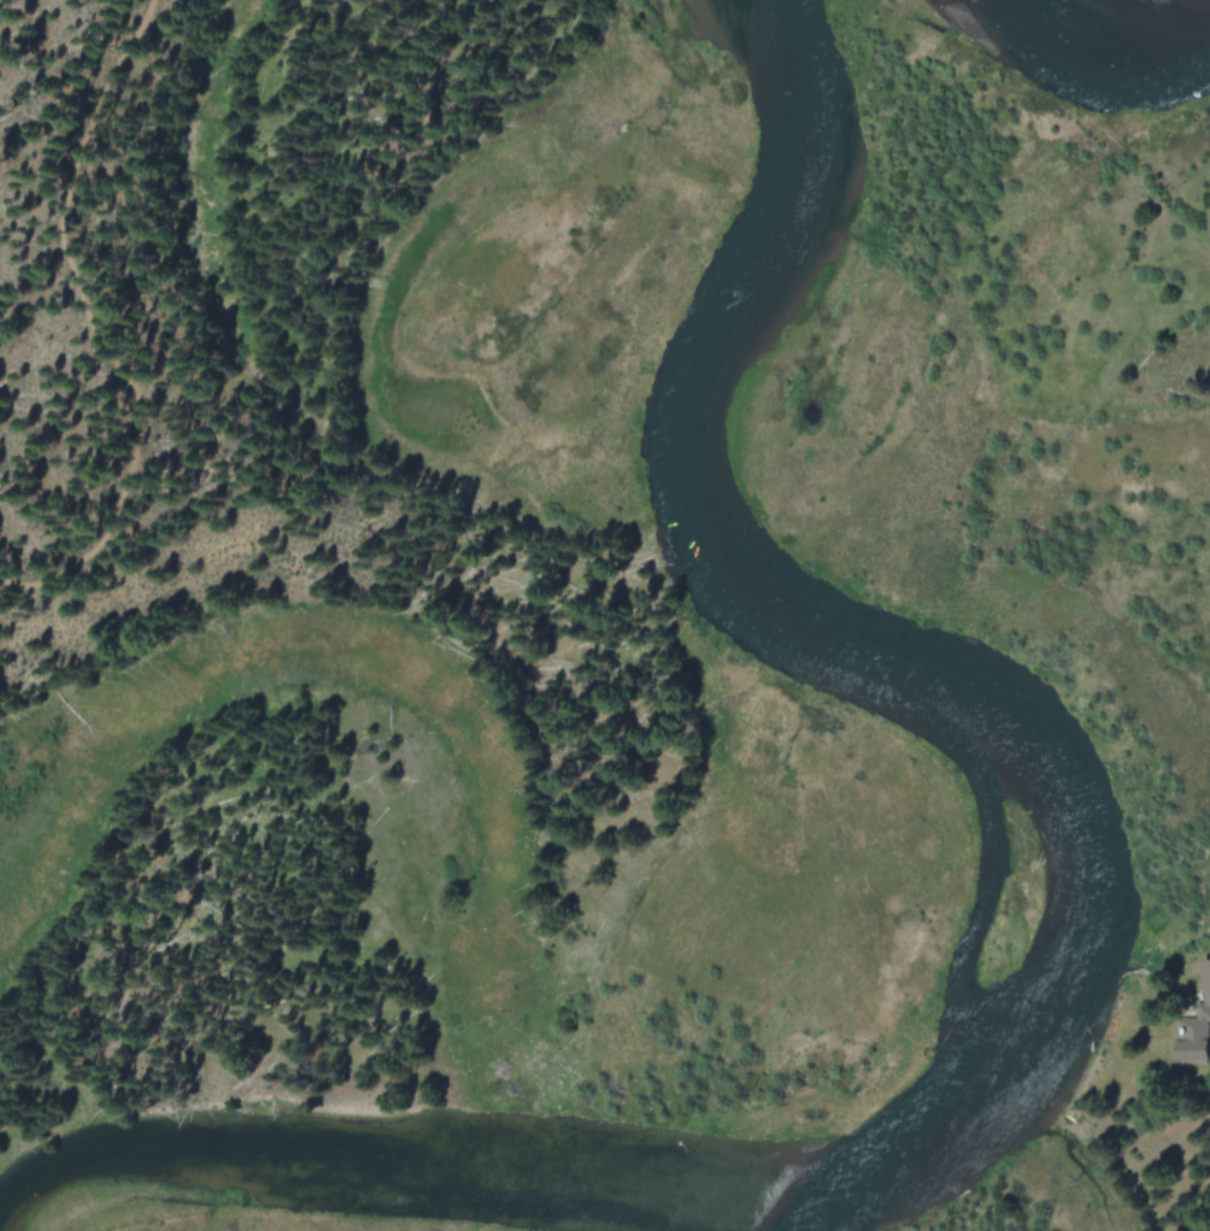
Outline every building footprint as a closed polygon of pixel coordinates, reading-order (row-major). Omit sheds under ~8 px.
[(1209,1040),(1209,1022),(1209,1021),(1209,959),(1203,959),(1204,1001),(1194,1005),(1194,1016),(1175,1023),(1172,1023),(1172,1041),(1180,1061),(1209,1060),(1209,1043),(1209,1040)]
